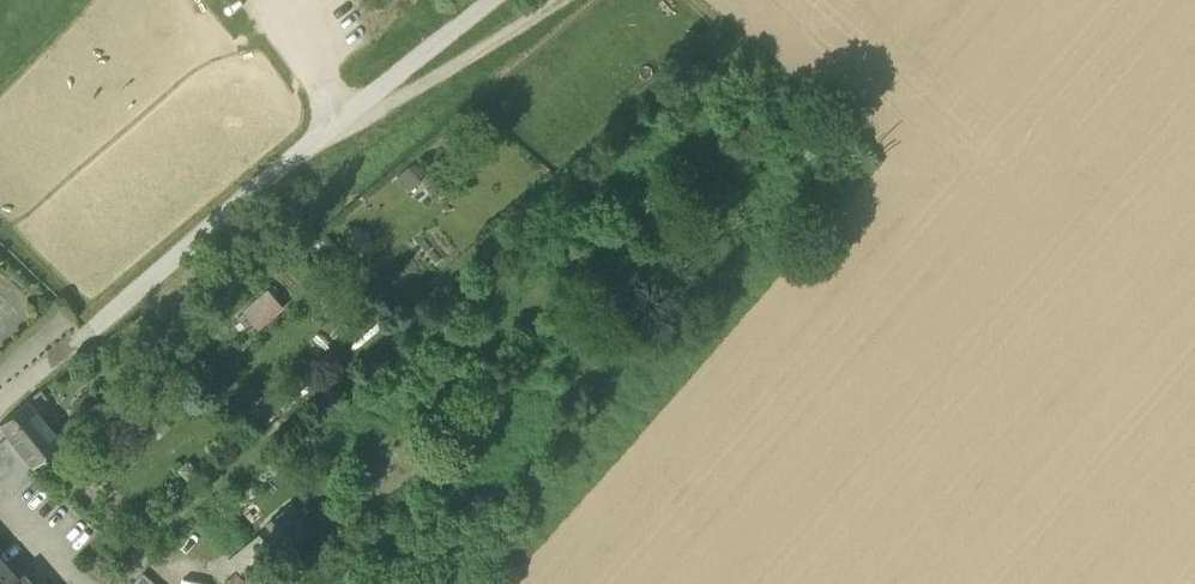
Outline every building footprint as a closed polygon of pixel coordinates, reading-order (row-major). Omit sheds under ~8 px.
[(267,287),(242,308),(258,328),(283,307),(267,287)] [(20,475),(40,459),(62,442),(28,400),(0,423),(0,426),(9,436),(0,444),(0,449),(3,452),(20,475)] [(63,428),(69,435),(87,421),(81,413),(63,428)] [(63,441),(62,442),(40,459),(53,474),(76,456),(63,441)] [(2,490),(20,475),(3,452),(0,454),(0,491),(2,490)] [(265,523),(286,548),(311,527),(290,502),(265,523)] [(270,546),(259,532),(228,557),(240,571),(270,546)] [(15,579),(0,562),(0,583),(9,583),(15,579)] [(133,583),(152,583),(154,582),(143,572),(133,583)] [(21,573),(15,579),(9,583),(30,583),(21,573)]
